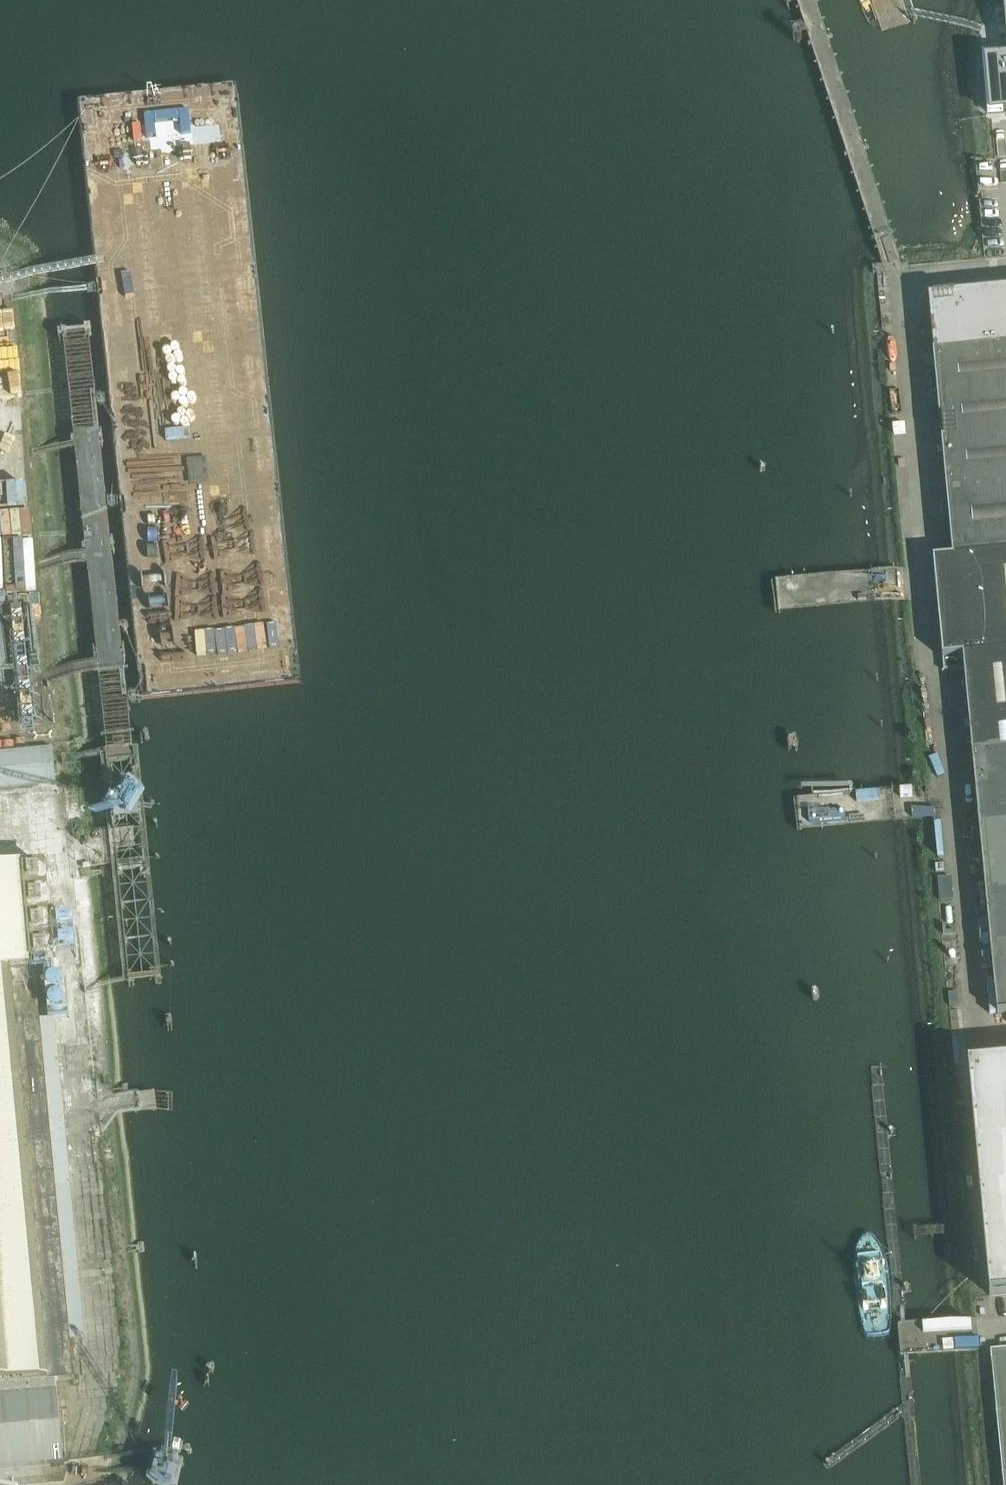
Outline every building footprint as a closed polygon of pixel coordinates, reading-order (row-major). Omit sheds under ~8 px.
[(985,59),(990,115),(1005,114),(1005,57),(985,59)] [(998,1015),(1005,1014),(1005,291),(928,299),(953,560),(934,562),(945,672),(965,670),(998,1015)] [(0,750),(0,788),(57,785),(56,748),(0,750)] [(64,1463),(57,1382),(74,1380),(25,868),(0,871),(0,1469),(64,1463)] [(52,1014),(63,1014),(62,996),(52,996),(52,1014)] [(968,1065),(990,1297),(1005,1295),(1005,1062),(968,1065)] [(991,1353),(991,1354),(992,1354),(1005,1484),(1005,1351),(991,1353)]
